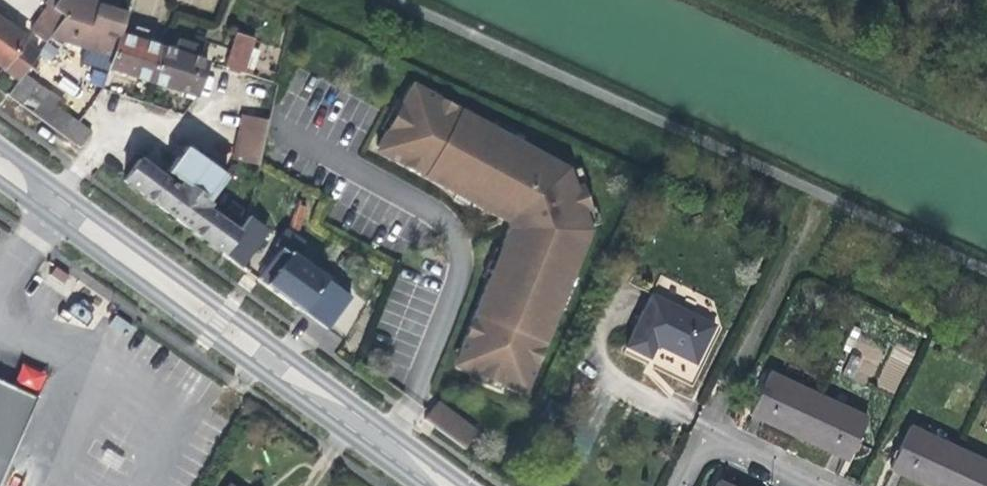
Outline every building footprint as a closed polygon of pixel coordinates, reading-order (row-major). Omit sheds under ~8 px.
[(44,43),(49,36),(112,57),(110,68),(195,95),(206,62),(193,57),(196,45),(177,40),(173,52),(149,44),(153,32),(133,26),(129,38),(119,35),(126,14),(82,0),(57,0),(55,3),(51,0),(47,0),(44,5),(47,7),(29,32),(44,43)] [(79,148),(90,132),(58,108),(63,101),(25,73),(37,54),(22,42),(24,38),(0,20),(0,67),(18,80),(7,96),(22,106),(79,148)] [(224,68),(243,74),(254,38),(235,33),(224,68)] [(89,83),(103,87),(108,71),(94,67),(89,83)] [(407,85),(374,145),(388,153),(387,157),(410,170),(482,208),(502,218),(505,228),(457,350),(461,352),(456,367),(520,392),(525,378),(530,379),(550,329),(581,250),(589,231),(582,210),(589,208),(579,182),(572,185),(565,166),(423,89),(421,93),(407,85)] [(260,160),(268,121),(242,115),(233,159),(259,165),(260,160)] [(239,226),(236,230),(204,207),(225,176),(184,145),(162,177),(138,159),(123,181),(240,266),(267,230),(247,216),(239,226)] [(258,279),(326,329),(350,296),(290,253),(306,208),(297,205),(281,248),(280,248),(258,279)] [(63,283),(69,274),(56,265),(50,274),(63,283)] [(712,326),(651,296),(627,346),(648,356),(655,342),(670,350),(694,362),(712,326)] [(892,347),(875,385),(894,394),(911,356),(892,347)] [(865,418),(768,373),(749,413),(846,459),(865,418)] [(2,479),(38,397),(0,380),(0,484),(2,479)] [(465,449),(479,430),(439,399),(424,417),(465,449)] [(908,427),(890,468),(929,485),(986,485),(986,463),(908,427)]
